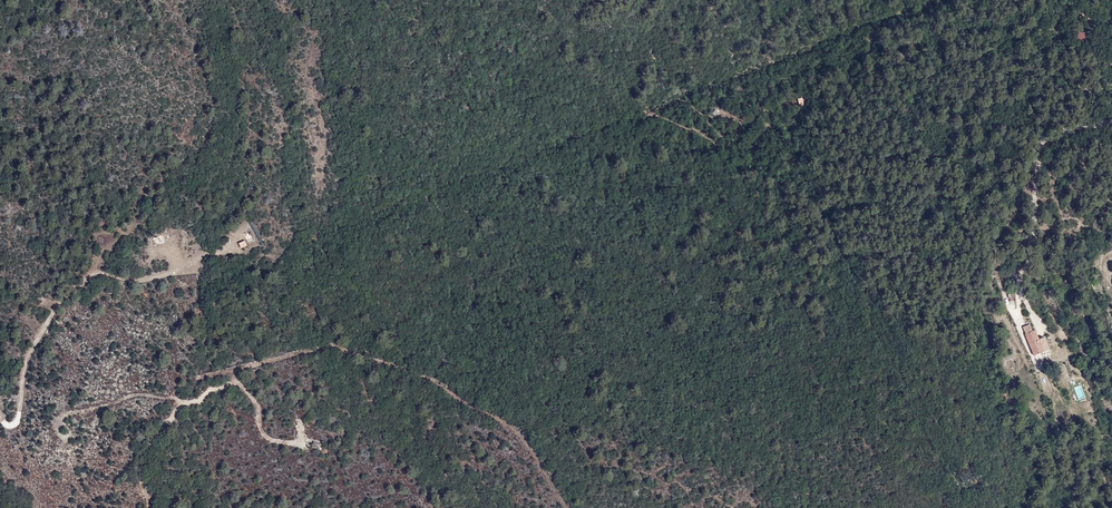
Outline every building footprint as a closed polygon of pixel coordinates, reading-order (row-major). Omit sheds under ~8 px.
[(1025,334),(1032,332),(1029,325),(1022,328),(1025,334)] [(1034,330),(1032,332),(1025,334),(1035,355),(1049,349),(1043,337),(1039,339),(1034,330)] [(1076,389),(1078,398),(1084,397),(1081,388),(1076,389)]
